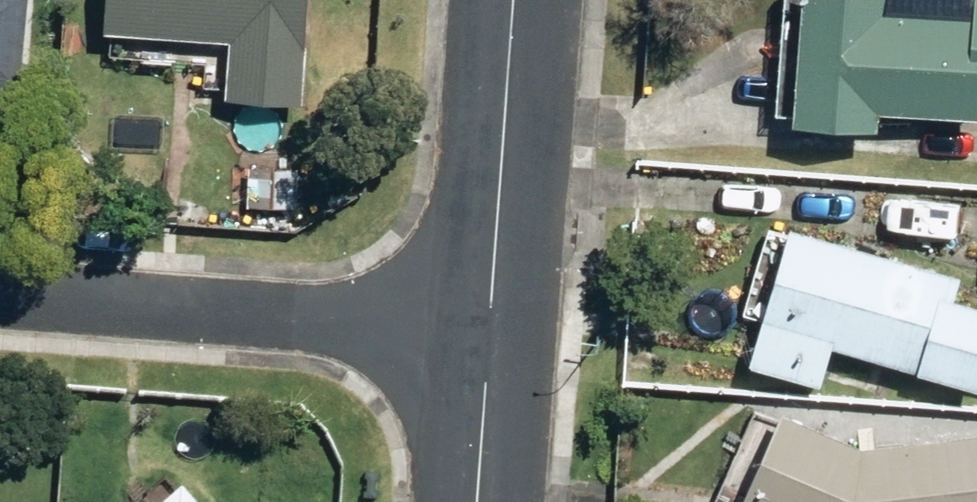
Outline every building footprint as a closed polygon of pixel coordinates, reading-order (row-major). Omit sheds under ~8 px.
[(28,85),(36,0),(0,0),(0,82),(28,85)] [(309,102),(315,0),(116,0),(114,30),(236,38),(233,97),(309,102)] [(784,123),(867,129),(868,113),(976,121),(976,113),(976,18),(877,11),(878,0),(792,0),(784,123)] [(973,393),(976,379),(976,311),(948,304),(955,282),(782,230),(742,367),(814,389),(825,350),(973,393)] [(736,501),(976,501),(976,435),(857,449),(778,412),(736,501)] [(189,475),(157,501),(211,501),(189,475)]
